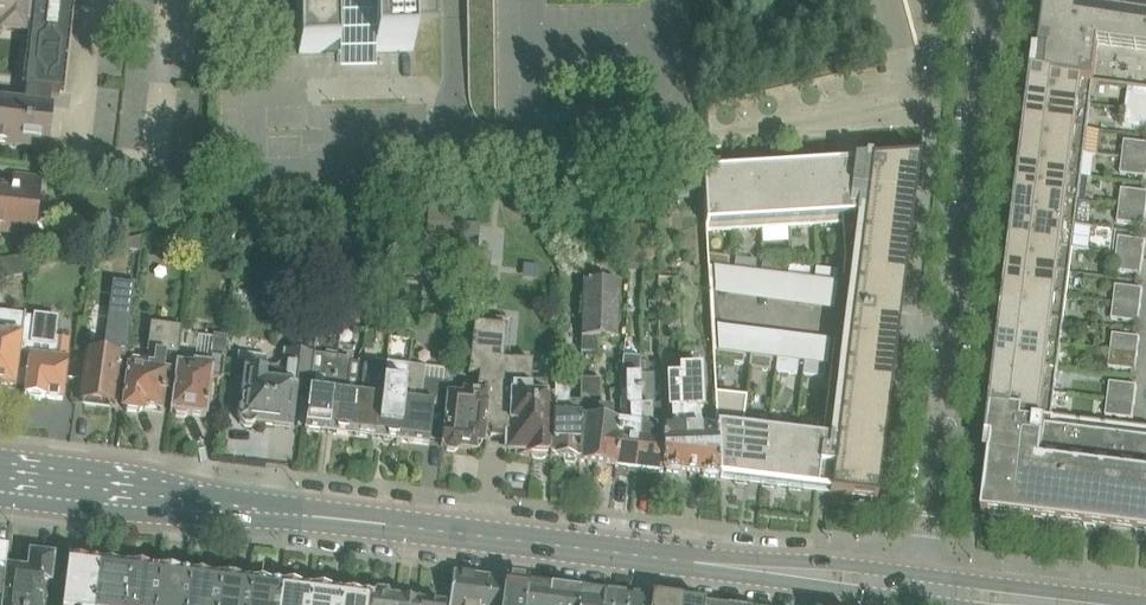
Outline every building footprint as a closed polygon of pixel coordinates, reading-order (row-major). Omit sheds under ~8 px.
[(26,25),(32,26),(25,89),(60,93),(71,0),(0,0),(0,35),(2,36),(2,30),(25,33),(26,25)] [(117,36),(132,36),(133,0),(118,0),(117,36)] [(299,53),(338,53),(338,42),(374,41),(374,52),(413,51),(413,19),(439,18),(438,0),(298,0),(299,53)] [(1039,51),(1040,51),(1038,73),(1037,72),(1036,74),(1093,82),(1145,89),(1145,0),(1046,0),(1039,51)] [(1036,74),(1033,98),(1090,106),(1093,82),(1036,74)] [(1129,93),(1127,110),(1145,112),(1145,95),(1129,93)] [(1033,98),(1030,122),(1087,130),(1090,106),(1033,98)] [(0,102),(0,145),(46,150),(51,108),(0,102)] [(1127,110),(1125,126),(1145,129),(1145,112),(1127,110)] [(1030,122),(1027,146),(1084,154),(1087,130),(1030,122)] [(1145,144),(1126,142),(1124,158),(1145,161),(1145,144)] [(1027,146),(1024,170),(1081,178),(1084,154),(1027,146)] [(897,345),(896,345),(899,320),(900,320),(900,319),(899,319),(919,158),(870,161),(870,166),(863,166),(864,162),(853,163),(852,166),(838,167),(842,225),(844,259),(841,286),(855,288),(851,314),(848,340),(834,339),(823,432),(815,489),(830,491),(829,495),(876,501),(896,346),(897,346),(897,345)] [(1124,158),(1122,175),(1144,177),(1145,177),(1145,161),(1124,158)] [(826,164),(811,165),(815,227),(842,225),(838,167),(827,168),(826,164)] [(799,166),(784,167),(788,228),(815,227),(811,165),(810,165),(810,169),(800,170),(799,166)] [(772,167),(757,168),(761,230),(788,228),(784,167),(783,167),(783,171),(773,172),(772,167)] [(745,169),(730,170),(734,232),(761,230),(757,168),(756,168),(756,173),(746,173),(745,169)] [(703,181),(701,181),(702,198),(704,198),(706,233),(734,232),(730,170),(729,170),(729,174),(719,175),(718,171),(702,172),(702,176),(703,176),(703,181)] [(1024,170),(1021,194),(1078,202),(1081,178),(1024,170)] [(34,236),(38,202),(40,202),(42,178),(13,175),(11,192),(0,190),(0,232),(34,236)] [(679,183),(675,183),(660,183),(661,200),(680,199),(679,183)] [(1123,190),(1121,206),(1145,209),(1145,193),(1123,190)] [(1021,194),(1019,218),(1075,225),(1078,202),(1021,194)] [(1145,216),(1145,209),(1121,206),(1119,223),(1145,226),(1145,216)] [(429,208),(428,226),(464,229),(464,223),(465,211),(429,208)] [(1019,218),(1016,242),(1073,249),(1091,252),(1094,228),(1075,225),(1019,218)] [(463,243),(462,249),(478,251),(481,225),(464,223),(464,229),(463,243)] [(1144,258),(1145,241),(1120,238),(1118,255),(1144,258)] [(1016,242),(1013,266),(1070,273),(1073,249),(1016,242)] [(462,249),(459,275),(489,279),(492,253),(478,251),(462,249)] [(1142,274),(1144,258),(1118,255),(1116,271),(1142,274)] [(731,258),(710,256),(710,269),(729,271),(731,258)] [(736,259),(735,272),(756,274),(757,261),(736,259)] [(763,262),(761,275),(783,278),(784,265),(763,262)] [(790,266),(788,278),(810,281),(811,268),(790,266)] [(1013,266),(1010,290),(1067,297),(1070,273),(1013,266)] [(817,269),(815,282),(836,284),(838,271),(817,269)] [(86,354),(80,402),(83,403),(85,406),(95,408),(98,405),(113,407),(118,370),(123,371),(125,359),(135,286),(112,283),(102,356),(86,354)] [(617,338),(619,284),(583,283),(581,353),(596,353),(597,338),(617,338)] [(1143,290),(1136,289),(1117,287),(1115,303),(1141,306),(1143,290)] [(1010,290),(1007,314),(1064,321),(1067,297),(1010,290)] [(343,299),(339,329),(355,331),(359,301),(343,299)] [(1139,323),(1141,306),(1115,303),(1113,320),(1139,323)] [(1007,314),(1004,338),(1061,345),(1064,321),(1007,314)] [(504,433),(509,434),(511,389),(531,390),(531,382),(532,363),(512,362),(502,361),(507,317),(495,315),(495,323),(474,320),(469,370),(480,371),(479,383),(484,384),(483,392),(462,390),(462,395),(446,393),(445,407),(441,441),(441,446),(444,447),(447,451),(455,452),(458,449),(474,450),(475,443),(481,444),(483,431),(488,432),(491,437),(501,438),(504,433)] [(16,385),(19,366),(25,319),(0,316),(0,389),(15,391),(16,385)] [(25,319),(16,385),(26,386),(25,396),(26,396),(30,400),(40,401),(44,398),(62,400),(70,341),(54,339),(56,324),(32,321),(32,320),(25,319)] [(128,366),(122,407),(123,408),(126,412),(139,414),(143,410),(144,410),(144,409),(162,411),(163,405),(164,391),(168,392),(171,372),(164,371),(165,360),(176,361),(181,328),(151,324),(147,352),(149,352),(147,369),(128,366)] [(176,365),(170,413),(173,414),(176,418),(184,419),(188,416),(205,418),(209,380),(221,381),(224,360),(226,336),(213,335),(212,338),(210,358),(195,356),(193,367),(176,365)] [(1140,338),(1133,337),(1114,335),(1112,351),(1138,354),(1140,338)] [(1004,338),(1001,362),(1058,369),(1061,345),(1004,338)] [(239,353),(236,378),(240,379),(239,391),(241,392),(240,400),(242,400),(241,407),(242,408),(238,411),(237,418),(240,422),(239,423),(240,424),(241,423),(245,427),(251,428),(255,425),(256,425),(256,424),(289,428),(294,388),(310,390),(313,355),(314,353),(285,350),(283,361),(276,367),(266,366),(268,357),(239,353)] [(746,355),(715,351),(716,361),(745,364),(746,355)] [(1136,371),(1138,354),(1112,351),(1110,368),(1132,370),(1136,371)] [(310,390),(305,430),(327,433),(336,357),(313,355),(310,390)] [(752,355),(751,368),(772,371),(773,358),(752,355)] [(349,435),(354,396),(357,365),(349,364),(349,359),(336,357),(327,433),(349,435)] [(779,359),(777,372),(798,374),(800,361),(779,359)] [(354,396),(349,435),(376,439),(386,363),(372,362),(372,367),(364,366),(360,396),(354,396)] [(805,362),(804,375),(825,378),(826,365),(805,362)] [(1001,362),(998,386),(1055,393),(1058,369),(1001,362)] [(386,363),(376,439),(398,441),(403,401),(407,366),(386,363)] [(403,401),(398,441),(429,445),(429,440),(441,441),(445,407),(439,406),(441,390),(447,391),(449,370),(424,367),(424,368),(407,366),(403,401)] [(679,376),(685,476),(718,480),(718,478),(717,457),(715,418),(698,419),(698,410),(702,409),(700,368),(679,369),(679,376)] [(578,463),(614,468),(619,425),(611,424),(611,410),(598,410),(599,382),(585,381),(585,370),(580,370),(580,404),(578,463)] [(619,425),(614,468),(634,470),(640,428),(638,377),(638,370),(621,370),(620,376),(619,425)] [(662,474),(661,430),(650,428),(649,409),(653,406),(652,376),(638,377),(640,428),(634,470),(662,474)] [(662,474),(685,476),(679,376),(666,377),(668,410),(671,409),(671,423),(660,424),(661,430),(662,474)] [(554,383),(531,382),(531,390),(511,389),(509,434),(509,450),(518,451),(518,456),(548,457),(549,460),(551,461),(554,387),(554,383)] [(1137,386),(1130,385),(1111,383),(1109,400),(1135,403),(1137,386)] [(1052,416),(1055,393),(998,386),(995,410),(1018,413),(1052,417),(1052,416)] [(576,463),(578,463),(580,404),(567,403),(568,388),(554,387),(551,461),(551,460),(562,462),(564,466),(573,467),(576,463)] [(715,415),(715,418),(717,457),(718,478),(721,478),(721,477),(734,479),(733,483),(735,483),(742,422),(743,422),(746,396),(715,392),(716,415),(715,415)] [(1133,419),(1135,403),(1109,400),(1107,416),(1129,419),(1133,419)] [(1086,527),(1140,533),(1145,534),(1145,428),(1128,426),(1052,416),(1052,417),(1018,413),(995,410),(991,440),(990,454),(982,514),(1086,527)] [(769,425),(743,422),(742,422),(735,483),(750,485),(750,481),(761,482),(760,486),(761,487),(769,425)] [(787,490),(788,490),(796,428),(769,425),(761,487),(776,488),(777,484),(788,486),(787,490)] [(823,432),(796,428),(788,490),(803,492),(804,488),(815,489),(823,432)] [(46,600),(43,600),(45,584),(54,585),(57,560),(56,560),(56,561),(52,560),(52,559),(49,558),(42,553),(35,557),(34,556),(34,557),(31,556),(30,567),(20,566),(19,572),(5,570),(2,601),(1,604),(45,604),(46,600)] [(98,564),(87,563),(84,557),(75,555),(75,556),(70,561),(69,561),(68,561),(63,604),(93,604),(98,564)] [(128,568),(118,567),(114,561),(114,560),(105,559),(101,565),(98,564),(93,604),(124,604),(128,568)] [(124,604),(155,604),(159,572),(148,571),(145,564),(136,563),(131,569),(128,568),(124,604)] [(155,604),(186,604),(189,576),(178,574),(175,568),(166,567),(161,572),(159,572),(155,604)] [(186,604),(217,604),(220,579),(209,578),(205,572),(205,571),(196,570),(196,571),(192,576),(189,576),(186,604)] [(220,579),(217,604),(247,604),(249,583),(239,582),(236,575),(227,574),(222,580),(220,579)] [(482,578),(477,577),(453,574),(449,604),(479,604),(482,578)] [(280,587),(269,586),(266,579),(257,578),(252,584),(249,583),(247,604),(278,604),(280,587)] [(479,604),(502,604),(505,580),(482,578),(479,604)] [(528,583),(505,580),(502,604),(526,604),(528,583)] [(278,604),(309,604),(311,591),(300,589),(296,583),(287,582),(283,587),(280,587),(278,604)] [(526,604),(552,604),(554,587),(528,583),(526,604)] [(311,591),(309,604),(340,604),(341,595),(330,593),(327,587),(318,585),(318,586),(313,591),(311,591)] [(581,590),(554,587),(552,604),(579,604),(581,590)] [(340,604),(371,604),(371,598),(360,597),(357,591),(357,590),(348,589),(343,595),(341,595),(340,604)] [(604,593),(581,590),(579,604),(602,604),(604,593)] [(627,596),(604,593),(602,604),(626,604),(627,596)] [(371,598),(371,604),(396,604),(396,601),(387,600),(386,595),(376,594),(374,599),(371,598)] [(396,601),(396,604),(421,604),(413,603),(414,597),(397,595),(396,601)] [(627,596),(626,604),(651,604),(652,599),(627,596)]
